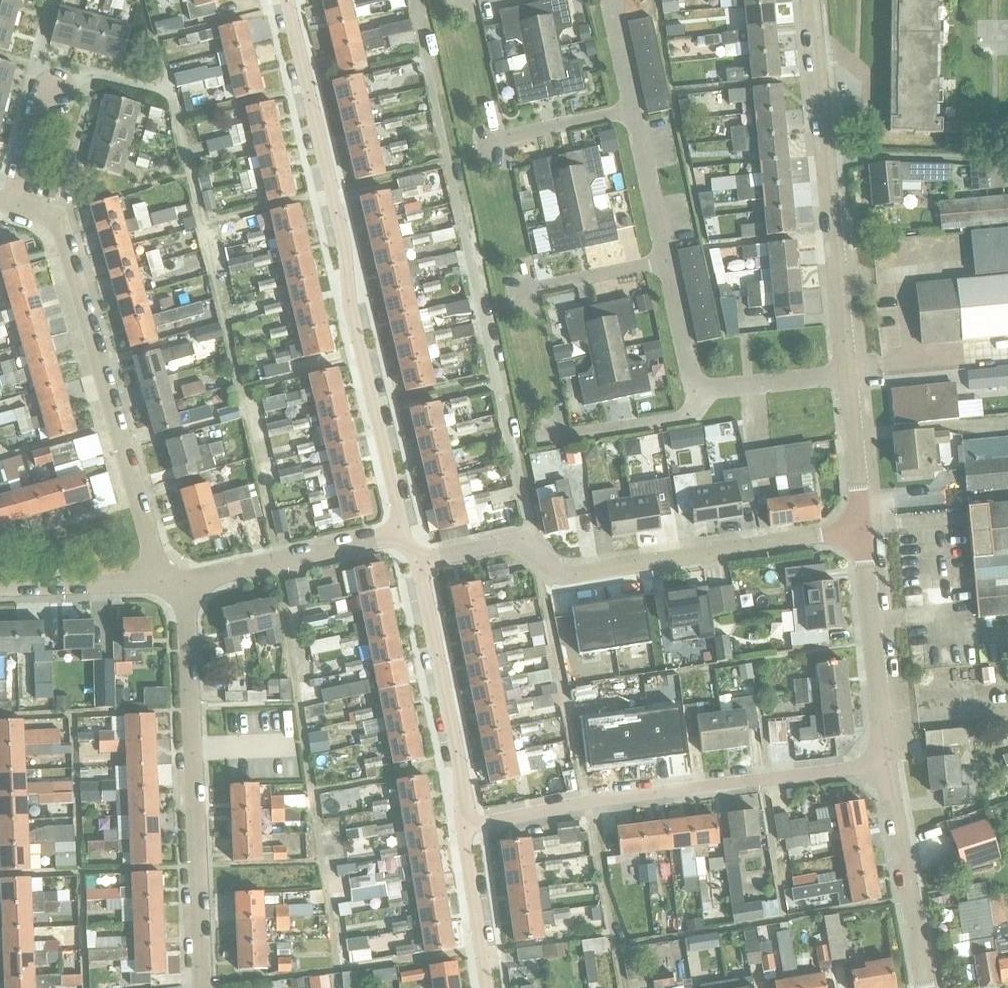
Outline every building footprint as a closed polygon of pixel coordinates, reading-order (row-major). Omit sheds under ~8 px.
[(13,27),(19,3),(9,0),(0,0),(0,23),(13,27)] [(110,7),(122,10),(124,0),(112,0),(110,7)] [(196,1),(187,3),(192,21),(219,14),(216,2),(224,0),(196,0),(196,1)] [(329,27),(356,21),(353,9),(391,0),(338,0),(324,3),(329,27)] [(532,4),(542,51),(560,47),(558,37),(562,30),(572,28),(566,0),(551,0),(532,4)] [(683,8),(683,0),(667,0),(667,8),(683,8)] [(890,131),(915,131),(915,132),(943,132),(943,118),(936,118),(938,0),(892,0),(890,131)] [(522,45),(525,55),(542,51),(532,4),(499,11),(505,42),(515,40),(522,45)] [(747,31),(774,28),(772,4),(744,6),(747,31)] [(50,42),(75,48),(84,13),(59,6),(50,42)] [(75,48),(98,54),(108,19),(84,13),(75,48)] [(155,23),(158,35),(182,29),(180,17),(155,23)] [(630,36),(654,31),(651,17),(627,22),(630,36)] [(108,19),(98,54),(123,60),(132,25),(108,19)] [(721,21),(722,33),(735,32),(733,19),(721,21)] [(329,27),(335,50),(383,39),(389,37),(413,32),(411,20),(378,28),(379,30),(359,35),(356,21),(329,27)] [(220,28),(186,36),(188,45),(223,37),(226,52),(254,45),(248,21),(220,28)] [(0,23),(0,48),(7,50),(13,27),(0,23)] [(735,32),(722,33),(723,46),(736,45),(736,44),(748,43),(749,55),(777,53),(774,28),(747,31),(735,32)] [(630,36),(633,49),(657,44),(654,31),(630,36)] [(413,32),(389,37),(392,49),(416,43),(413,32)] [(383,39),(335,50),(340,74),(367,68),(364,53),(385,48),(383,39)] [(660,57),(657,44),(633,49),(636,62),(660,57)] [(186,74),(176,77),(178,87),(182,86),(189,85),(259,68),(254,45),(226,52),(229,65),(208,70),(207,69),(186,74)] [(560,47),(542,51),(552,98),(585,91),(579,60),(569,62),(562,57),(560,47)] [(525,56),(510,59),(514,74),(512,74),(519,105),(552,98),(542,51),(525,55),(525,56)] [(738,69),(726,70),(727,83),(779,78),(777,53),(749,55),(750,69),(738,70),(738,69)] [(636,62),(639,75),(662,70),(660,57),(636,62)] [(9,88),(15,65),(0,62),(0,86),(9,88)] [(265,92),(259,68),(189,85),(182,86),(183,93),(196,90),(196,91),(211,87),(212,89),(234,84),(238,98),(265,92)] [(390,70),(373,73),(375,82),(392,78),(390,70)] [(639,75),(642,88),(665,83),(662,70),(639,75)] [(334,84),(340,108),(367,102),(362,77),(334,84)] [(668,96),(665,83),(642,88),(644,101),(668,96)] [(753,100),(755,112),(782,111),(780,85),(727,90),(729,103),(741,102),(741,101),(753,100)] [(3,112),(9,88),(0,86),(0,111),(3,112)] [(397,102),(395,93),(379,97),(381,106),(397,102)] [(105,95),(99,119),(134,128),(140,104),(105,95)] [(668,96),(644,101),(647,114),(671,109),(668,96)] [(679,101),(683,119),(695,116),(691,98),(679,101)] [(253,130),(280,124),(275,102),(248,108),(253,130)] [(373,126),(373,124),(367,102),(340,108),(346,132),(373,126)] [(152,106),(149,118),(161,121),(164,110),(152,106)] [(731,127),(732,140),(785,135),(782,111),(755,112),(756,125),(731,127)] [(400,117),(384,121),(385,122),(387,130),(388,130),(402,126),(401,118),(400,117)] [(99,119),(93,142),(128,152),(134,128),(99,119)] [(229,127),(231,135),(245,132),(243,124),(229,127)] [(286,149),(280,124),(253,130),(245,132),(231,135),(233,145),(255,140),(259,155),(286,149)] [(373,126),(346,132),(351,156),(379,150),(373,126)] [(146,130),(143,142),(155,145),(158,133),(146,130)] [(613,130),(598,133),(602,152),(617,149),(613,130)] [(758,150),(759,162),(787,159),(785,135),(732,140),(733,153),(758,150)] [(210,153),(229,149),(227,138),(207,142),(210,153)] [(408,150),(406,140),(390,144),(392,153),(408,150)] [(128,152),(93,142),(86,167),(121,176),(128,152)] [(598,147),(565,154),(575,201),(605,195),(601,179),(604,178),(598,147)] [(240,173),(242,184),(292,172),(286,149),(259,155),(262,168),(240,173)] [(379,150),(351,156),(357,180),(385,174),(379,150)] [(139,154),(137,165),(149,168),(152,157),(139,154)] [(555,195),(557,205),(575,201),(565,154),(531,162),(538,193),(548,191),(555,195)] [(737,188),(737,189),(790,184),(787,159),(759,162),(761,174),(748,176),(748,175),(712,179),(713,190),(737,188)] [(203,161),(195,163),(196,170),(204,168),(203,161)] [(899,164),(870,167),(874,207),(902,204),(899,181),(901,181),(901,191),(920,192),(921,182),(951,182),(952,165),(899,164)] [(292,172),(242,184),(244,191),(244,192),(266,187),(270,202),(297,196),(292,172)] [(362,199),(368,223),(395,216),(392,204),(404,202),(404,198),(419,194),(418,187),(425,185),(422,172),(397,178),(400,190),(362,199)] [(242,184),(236,185),(237,193),(244,191),(242,184)] [(763,199),(764,211),(792,208),(790,184),(737,189),(738,202),(763,199)] [(217,209),(213,190),(203,193),(207,211),(217,209)] [(605,195),(575,201),(585,248),(618,241),(611,210),(609,211),(605,195)] [(966,233),(1007,229),(1007,196),(938,202),(941,231),(965,228),(966,233)] [(118,198),(92,205),(98,230),(125,222),(118,198)] [(421,201),(404,205),(408,222),(425,218),(421,201)] [(575,201),(557,205),(559,215),(555,222),(545,224),(552,255),(585,248),(575,201)] [(146,202),(133,206),(137,218),(150,214),(146,202)] [(277,238),(306,231),(300,206),(271,212),(274,224),(263,227),(264,231),(247,235),(249,244),(277,237),(277,238)] [(98,230),(105,253),(132,245),(129,234),(178,220),(175,207),(150,214),(137,218),(98,230)] [(792,208),(764,211),(767,236),(794,233),(792,208)] [(220,225),(222,237),(260,228),(257,216),(220,225)] [(368,223),(373,247),(401,240),(395,216),(368,223)] [(741,226),(742,238),(755,237),(754,225),(741,226)] [(373,247),(379,271),(406,264),(403,251),(415,248),(415,245),(430,242),(431,244),(456,238),(454,228),(428,234),(428,232),(412,236),(412,237),(401,240),(373,247)] [(966,233),(966,234),(971,234),(975,275),(1007,272),(1007,229),(966,233)] [(306,231),(277,238),(279,249),(269,251),(270,255),(253,259),(252,255),(228,260),(231,273),(282,261),(283,262),(312,256),(306,231)] [(767,244),(756,245),(757,258),(769,257),(770,269),(798,266),(796,241),(767,244)] [(30,266),(23,242),(0,249),(0,275),(3,274),(30,266)] [(105,253),(112,277),(139,269),(132,245),(105,253)] [(743,247),(744,259),(757,258),(756,245),(743,247)] [(680,264),(703,259),(700,246),(677,251),(680,264)] [(146,253),(150,266),(181,256),(163,262),(160,249),(146,253)] [(379,271),(385,295),(412,288),(409,276),(421,273),(420,269),(435,266),(435,268),(457,263),(455,253),(433,258),(433,256),(419,260),(419,261),(406,264),(379,271)] [(181,256),(150,266),(153,277),(189,267),(185,255),(181,256)] [(283,262),(288,285),(317,279),(312,256),(283,262)] [(703,259),(680,264),(683,277),(706,272),(703,259)] [(9,297),(36,289),(30,266),(3,274),(9,297)] [(760,295),(772,293),(800,291),(798,266),(770,269),(771,281),(747,283),(748,296),(760,295)] [(112,277),(118,300),(145,292),(139,269),(112,277)] [(709,285),(706,272),(683,277),(685,290),(709,285)] [(923,344),(1007,336),(1007,276),(917,284),(923,344)] [(275,278),(259,282),(261,292),(277,288),(275,278)] [(717,279),(721,299),(746,296),(746,291),(731,291),(730,284),(726,285),(725,278),(717,279)] [(288,285),(294,309),(323,302),(317,279),(288,285)] [(440,281),(421,285),(423,294),(442,290),(440,281)] [(688,304),(712,299),(709,285),(685,290),(688,304)] [(385,295),(390,319),(418,312),(412,288),(385,295)] [(43,313),(36,289),(9,297),(13,310),(2,313),(2,311),(0,312),(0,326),(5,324),(5,323),(16,320),(16,321),(43,313)] [(800,291),(772,293),(775,319),(803,316),(800,291)] [(118,300),(125,324),(152,316),(145,292),(118,300)] [(762,307),(760,295),(748,296),(749,309),(762,307)] [(160,300),(163,313),(177,309),(173,296),(160,300)] [(746,296),(721,299),(723,305),(734,303),(736,318),(749,317),(746,296)] [(630,298),(597,305),(607,352),(625,348),(622,338),(627,331),(637,329),(630,298)] [(712,299),(688,304),(691,317),(715,312),(712,299)] [(446,313),(447,318),(470,313),(467,300),(444,306),(444,304),(429,308),(431,317),(446,313)] [(152,316),(125,324),(132,348),(159,340),(155,328),(205,313),(202,302),(152,316)] [(283,311),(281,302),(264,306),(263,303),(245,307),(248,320),(266,316),(266,315),(283,311)] [(294,309),(300,334),(329,327),(323,302),(294,309)] [(587,346),(590,356),(607,352),(597,305),(564,312),(570,343),(580,341),(587,346)] [(390,319),(396,343),(423,336),(423,335),(418,312),(390,319)] [(717,325),(715,312),(691,317),(694,330),(717,325)] [(23,344),(50,337),(43,313),(16,321),(23,344)] [(5,324),(0,326),(0,338),(9,336),(5,324)] [(197,331),(200,343),(224,337),(220,324),(204,329),(197,331)] [(402,367),(429,360),(426,347),(438,344),(437,341),(453,337),(454,340),(476,335),(473,324),(451,330),(451,328),(434,332),(435,333),(423,335),(423,336),(396,343),(402,367)] [(717,325),(694,330),(697,343),(720,338),(717,325)] [(329,327),(300,334),(302,343),(290,346),(291,352),(277,355),(279,363),(265,366),(268,378),(291,373),(288,360),(305,356),(306,358),(334,351),(329,327)] [(270,330),(272,339),(289,335),(287,327),(270,330)] [(30,368),(56,360),(50,337),(23,344),(30,368)] [(135,359),(142,385),(167,378),(163,364),(196,354),(193,343),(135,359)] [(625,348),(607,352),(617,399),(650,392),(644,361),(634,363),(627,358),(625,348)] [(440,356),(442,365),(459,361),(456,352),(440,356)] [(607,352),(590,356),(592,366),(587,373),(577,375),(584,406),(617,399),(607,352)] [(6,375),(19,371),(15,359),(0,363),(0,376),(5,374),(6,375)] [(36,392),(63,384),(56,360),(30,368),(36,392)] [(429,360),(402,367),(407,391),(435,385),(429,360)] [(967,390),(1007,386),(1007,366),(998,367),(998,369),(965,373),(967,390)] [(316,401),(344,393),(339,370),(310,377),(312,388),(263,399),(266,412),(315,400),(316,401)] [(19,371),(6,375),(9,386),(22,383),(19,371)] [(142,385),(149,409),(174,402),(167,378),(142,385)] [(182,386),(186,398),(206,392),(203,380),(182,386)] [(892,388),(895,425),(960,419),(956,385),(953,382),(892,388)] [(43,414),(70,407),(63,384),(36,392),(43,414)] [(270,437),(321,425),(321,424),(350,418),(344,393),(316,401),(318,412),(267,424),(270,437)] [(467,397),(451,401),(453,409),(455,408),(469,405),(467,397)] [(174,402),(149,409),(156,434),(181,427),(181,426),(213,417),(210,405),(177,414),(174,402)] [(440,403),(412,410),(418,434),(446,428),(446,427),(440,403)] [(237,405),(236,405),(230,407),(219,410),(222,424),(241,419),(237,405)] [(19,421),(32,418),(29,406),(16,409),(0,414),(0,426),(19,421)] [(32,418),(19,421),(22,434),(46,427),(50,439),(76,431),(70,407),(43,414),(32,418)] [(712,435),(742,428),(739,415),(709,422),(712,435)] [(321,424),(321,425),(327,448),(356,441),(350,418),(321,424)] [(473,420),(457,424),(459,433),(475,429),(473,420)] [(708,423),(686,425),(687,444),(710,442),(708,423)] [(446,428),(418,434),(423,458),(451,452),(451,451),(446,428)] [(645,434),(649,449),(668,445),(664,429),(645,434)] [(939,444),(950,443),(949,432),(896,437),(900,469),(933,466),(933,465),(941,464),(939,444)] [(629,437),(631,452),(646,450),(644,435),(629,437)] [(186,465),(190,477),(212,471),(218,469),(214,457),(227,454),(223,441),(199,448),(195,436),(168,443),(175,468),(186,465)] [(1004,437),(991,438),(992,459),(1006,458),(1004,437)] [(991,438),(979,440),(980,460),(992,459),(991,438)] [(962,441),(964,462),(980,460),(979,440),(962,441)] [(54,462),(59,480),(67,506),(92,499),(84,473),(81,460),(73,462),(71,453),(78,451),(75,441),(50,448),(54,462)] [(356,441),(327,448),(333,473),(362,465),(356,441)] [(297,446),(299,454),(316,451),(314,442),(297,446)] [(586,443),(570,444),(571,461),(587,460),(586,443)] [(814,470),(809,443),(783,447),(787,475),(791,499),(795,523),(820,519),(816,494),(803,496),(800,473),(814,470)] [(423,458),(429,483),(457,476),(457,475),(454,463),(464,461),(463,457),(480,453),(478,444),(461,448),(461,449),(451,451),(451,452),(423,458)] [(778,476),(787,475),(783,447),(773,449),(778,476)] [(37,466),(54,462),(50,448),(33,452),(37,466)] [(751,480),(778,476),(773,449),(745,453),(748,468),(751,480)] [(20,520),(43,513),(35,487),(24,490),(17,468),(25,466),(22,455),(3,461),(5,469),(20,520)] [(964,462),(967,491),(1007,487),(1007,458),(1006,458),(992,459),(980,460),(964,462)] [(302,465),(279,471),(282,484),(321,475),(319,467),(319,466),(303,470),(302,465)] [(338,496),(339,497),(367,489),(362,465),(333,473),(335,483),(324,485),(325,490),(309,494),(311,503),(338,496)] [(457,476),(429,483),(435,507),(463,500),(463,499),(473,497),(472,496),(473,495),(471,484),(470,481),(486,477),(484,468),(468,472),(468,473),(457,475),(457,476)] [(725,483),(712,486),(718,521),(742,517),(740,505),(756,503),(751,480),(748,468),(723,472),(725,483)] [(0,497),(0,525),(20,520),(5,469),(0,470),(0,491),(2,497),(0,497)] [(93,474),(103,509),(122,503),(111,469),(93,474)] [(181,491),(189,517),(253,499),(252,497),(249,486),(213,496),(210,484),(215,483),(212,471),(190,477),(193,488),(181,491)] [(35,487),(43,513),(67,506),(59,480),(35,487)] [(571,499),(569,492),(566,481),(556,483),(556,482),(555,482),(559,499),(539,504),(546,535),(567,530),(565,520),(577,517),(573,499),(571,499)] [(693,524),(718,521),(712,486),(696,488),(695,482),(674,485),(676,495),(688,493),(693,524)] [(463,500),(435,507),(441,531),(469,524),(479,522),(475,509),(474,504),(492,501),(493,504),(518,499),(515,487),(473,495),(472,496),(473,497),(463,499),(463,500)] [(654,495),(630,499),(636,534),(660,530),(655,498),(667,496),(665,487),(653,489),(654,495)] [(636,534),(630,499),(618,500),(616,488),(591,492),(597,528),(610,526),(611,537),(636,534)] [(367,489),(339,497),(341,508),(330,511),(331,515),(315,519),(317,527),(344,520),(344,521),(373,514),(367,489)] [(259,495),(252,497),(253,499),(189,517),(196,542),(224,534),(220,522),(244,515),(246,520),(264,516),(259,495)] [(795,523),(791,499),(765,503),(769,527),(795,523)] [(968,507),(976,586),(1007,583),(1007,503),(968,507)] [(273,511),(277,533),(290,531),(285,509),(273,511)] [(382,554),(359,559),(360,568),(384,563),(382,554)] [(353,596),(362,595),(389,589),(384,563),(360,568),(356,569),(357,570),(348,571),(353,596)] [(488,568),(491,580),(510,576),(508,564),(488,568)] [(822,565),(785,569),(787,588),(804,586),(807,608),(840,605),(838,581),(824,583),(822,565)] [(286,580),(291,605),(309,601),(304,577),(286,580)] [(453,589),(458,613),(485,607),(483,597),(495,595),(494,590),(510,587),(508,579),(481,584),(481,583),(453,589)] [(976,586),(979,618),(1007,615),(1007,583),(976,586)] [(732,585),(707,589),(711,619),(737,616),(732,585)] [(694,588),(664,593),(672,642),(714,636),(706,588),(707,598),(695,599),(694,588)] [(362,595),(366,619),(394,613),(389,589),(362,595)] [(620,599),(607,601),(615,649),(650,643),(646,615),(643,596),(620,599)] [(274,597),(248,603),(255,632),(267,630),(270,644),(282,641),(279,627),(280,626),(274,597)] [(485,607),(458,613),(462,637),(490,631),(488,619),(500,617),(499,613),(513,610),(512,601),(497,604),(497,605),(485,607)] [(594,603),(572,607),(576,636),(579,655),(615,649),(607,601),(594,603)] [(255,632),(248,603),(224,609),(230,637),(226,638),(230,653),(242,650),(239,636),(255,632)] [(840,605),(793,610),(796,632),(791,633),(793,647),(823,643),(822,631),(843,629),(840,605)] [(329,611),(306,615),(308,628),(331,624),(331,625),(354,621),(352,611),(330,616),(329,611)] [(366,619),(371,643),(399,637),(394,613),(366,619)] [(125,641),(113,641),(114,663),(115,663),(116,675),(132,675),(131,662),(141,662),(141,649),(152,649),(151,619),(124,620),(125,641)] [(93,621),(63,621),(64,649),(82,649),(82,660),(93,660),(94,709),(115,708),(113,660),(102,660),(102,645),(94,645),(93,621)] [(44,622),(17,623),(17,653),(34,652),(35,685),(36,685),(36,698),(54,697),(54,685),(53,650),(45,651),(44,622)] [(7,702),(6,680),(8,680),(7,653),(17,653),(17,623),(0,623),(0,713),(13,713),(13,701),(7,702)] [(462,637),(467,661),(495,655),(492,643),(504,641),(504,637),(519,634),(519,633),(530,631),(529,623),(490,631),(462,637)] [(310,642),(312,654),(359,645),(357,636),(341,639),(340,635),(310,642)] [(730,635),(715,638),(718,661),(733,659),(730,635)] [(371,643),(376,668),(404,662),(399,637),(371,643)] [(467,661),(472,686),(500,680),(499,679),(497,667),(509,665),(508,661),(525,658),(525,660),(547,656),(545,645),(495,655),(467,661)] [(345,663),(347,672),(364,669),(362,660),(345,663)] [(995,662),(1000,703),(1007,702),(1007,660),(995,662)] [(381,690),(381,692),(409,686),(404,662),(376,668),(378,678),(322,689),(325,701),(381,690)] [(821,690),(849,687),(846,662),(818,665),(821,690)] [(546,670),(499,679),(500,680),(472,686),(477,710),(504,704),(504,702),(502,691),(514,689),(513,685),(530,682),(530,684),(549,681),(546,670)] [(995,684),(988,672),(959,686),(966,699),(995,684)] [(580,680),(582,692),(602,690),(601,677),(580,680)] [(794,681),(795,693),(808,692),(808,691),(806,679),(794,681)] [(291,680),(281,681),(268,681),(268,692),(282,692),(282,701),(292,701),(291,680)] [(246,681),(227,681),(228,693),(227,693),(228,703),(247,703),(266,702),(266,691),(246,691),(246,681)] [(148,698),(168,698),(168,682),(148,682),(148,698)] [(381,692),(386,716),(413,710),(409,686),(381,692)] [(822,703),(824,715),(852,711),(849,687),(821,690),(808,691),(808,692),(795,693),(797,706),(822,703)] [(129,688),(116,689),(117,704),(130,703),(129,688)] [(504,702),(504,704),(477,710),(482,734),(509,729),(509,727),(507,716),(519,714),(518,709),(534,706),(535,710),(555,705),(552,693),(504,702)] [(70,696),(55,696),(56,710),(70,710),(70,696)] [(694,696),(683,697),(685,716),(686,724),(687,731),(699,730),(702,753),(725,750),(721,715),(710,716),(709,703),(697,705),(695,705),(694,696)] [(721,715),(725,750),(749,747),(746,724),(758,723),(754,697),(733,700),(734,713),(721,715)] [(355,711),(357,721),(374,717),(372,707),(355,711)] [(679,707),(647,711),(652,750),(653,759),(671,756),(685,755),(684,746),(679,707)] [(386,716),(391,739),(418,734),(413,710),(386,716)] [(647,711),(616,715),(621,754),(622,763),(653,759),(652,750),(647,711)] [(812,728),(799,729),(801,742),(826,739),(826,740),(854,737),(853,724),(852,711),(824,715),(810,716),(812,728)] [(126,730),(101,731),(101,742),(156,740),(155,714),(126,715),(126,730)] [(616,715),(584,719),(591,767),(622,763),(621,754),(616,715)] [(25,745),(25,746),(50,745),(62,744),(61,730),(25,732),(24,720),(0,721),(0,746),(25,745)] [(786,720),(769,722),(771,743),(788,741),(786,720)] [(509,729),(482,734),(486,758),(514,752),(511,738),(523,735),(523,733),(539,730),(538,724),(537,721),(509,727),(509,729)] [(334,747),(331,726),(312,729),(315,750),(334,747)] [(931,749),(932,760),(928,761),(931,792),(943,790),(945,808),(972,805),(969,786),(961,787),(959,766),(972,764),(968,729),(925,733),(927,749),(931,749)] [(377,732),(360,735),(362,745),(379,741),(377,732)] [(418,734),(391,739),(395,763),(423,758),(418,734)] [(128,766),(157,764),(156,740),(101,742),(102,752),(127,751),(128,766)] [(0,746),(0,771),(26,770),(26,755),(50,755),(50,745),(25,746),(25,745),(0,746)] [(526,749),(527,757),(544,754),(542,745),(526,749)] [(514,752),(486,758),(491,782),(519,777),(518,776),(531,774),(527,757),(526,749),(514,752)] [(382,756),(365,760),(367,769),(383,765),(382,756)] [(158,789),(157,764),(128,766),(129,789),(129,790),(158,789)] [(74,793),(74,792),(54,793),(53,784),(27,785),(26,770),(0,771),(0,796),(74,793)] [(403,806),(431,801),(427,777),(399,781),(401,794),(388,796),(389,799),(343,806),(345,816),(403,806)] [(117,780),(103,781),(103,791),(117,791),(117,790),(117,780)] [(232,787),(233,812),(260,811),(259,786),(232,787)] [(129,790),(129,789),(117,790),(117,791),(103,791),(83,792),(83,802),(103,801),(103,800),(117,799),(118,815),(130,815),(160,814),(158,789),(129,790)] [(0,796),(0,821),(28,819),(28,805),(75,803),(74,793),(0,796)] [(272,796),(273,810),(284,810),(305,809),(305,794),(272,796)] [(431,801),(403,806),(407,830),(435,825),(431,801)] [(828,833),(868,827),(864,801),(836,806),(839,819),(809,824),(808,819),(791,822),(789,813),(776,815),(780,840),(794,837),(794,839),(828,833)] [(284,810),(273,810),(273,822),(285,822),(284,810)] [(233,812),(234,837),(261,836),(260,811),(233,812)] [(731,839),(723,840),(725,856),(726,863),(739,862),(738,853),(761,850),(757,811),(728,815),(731,839)] [(131,840),(161,838),(160,814),(130,815),(131,840)] [(719,845),(716,817),(691,820),(695,848),(698,875),(699,875),(703,906),(710,906),(704,857),(708,856),(707,847),(719,845)] [(29,845),(75,843),(75,826),(47,827),(29,833),(28,819),(0,821),(0,846),(29,845)] [(1001,858),(989,819),(949,832),(962,870),(1001,858)] [(691,820),(666,823),(670,851),(681,850),(686,892),(701,891),(699,875),(698,875),(695,848),(691,820)] [(502,844),(506,869),(533,865),(533,863),(531,854),(543,852),(543,848),(588,842),(586,833),(578,835),(577,823),(556,826),(558,838),(530,841),(502,844)] [(645,854),(670,851),(666,823),(642,826),(645,854)] [(377,826),(348,830),(349,839),(394,832),(393,824),(377,826)] [(407,830),(411,854),(438,850),(435,825),(407,830)] [(620,857),(645,854),(642,826),(616,828),(620,857)] [(868,827),(841,831),(845,856),(872,851),(868,827)] [(105,841),(119,840),(118,830),(104,830),(105,840),(105,841)] [(794,839),(786,840),(788,850),(812,846),(811,843),(829,840),(828,833),(794,839)] [(261,836),(234,837),(235,862),(263,861),(263,860),(273,860),(273,861),(286,860),(286,847),(262,848),(261,836)] [(162,864),(161,838),(131,840),(119,840),(105,841),(105,840),(89,841),(89,851),(120,850),(120,852),(132,851),(132,865),(162,864)] [(29,854),(57,853),(57,865),(76,865),(75,843),(29,845),(0,846),(0,859),(0,871),(30,870),(29,854)] [(381,850),(382,859),(399,857),(398,847),(381,850)] [(383,873),(349,879),(350,889),(351,889),(382,884),(403,881),(414,878),(442,874),(438,850),(411,854),(413,866),(398,869),(399,873),(383,876),(383,873)] [(845,856),(849,879),(876,875),(872,851),(845,856)] [(563,859),(545,862),(546,870),(546,871),(564,869),(564,872),(591,867),(590,856),(563,860),(563,859)] [(725,856),(709,858),(710,870),(726,868),(726,863),(725,856)] [(356,863),(337,866),(338,875),(358,872),(356,863)] [(509,892),(536,889),(533,865),(506,869),(509,892)] [(655,865),(647,866),(649,883),(657,882),(655,865)] [(649,883),(647,866),(639,867),(641,884),(649,883)] [(88,889),(88,900),(163,897),(162,873),(133,874),(134,887),(88,889)] [(795,888),(819,884),(818,876),(817,873),(793,877),(795,888)] [(836,873),(818,876),(819,884),(837,881),(836,873)] [(390,907),(418,903),(446,898),(442,874),(414,878),(416,890),(404,892),(404,896),(389,899),(390,907)] [(795,888),(791,889),(793,901),(837,893),(839,907),(853,904),(880,900),(876,875),(849,879),(849,880),(837,882),(837,881),(819,884),(795,888)] [(31,878),(1,879),(2,904),(69,902),(69,900),(59,900),(59,890),(31,892),(31,878)] [(382,884),(351,889),(353,902),(384,897),(382,884)] [(548,886),(549,895),(566,893),(565,884),(548,886)] [(512,917),(540,913),(536,889),(509,892),(512,917)] [(237,895),(238,919),(265,918),(277,917),(277,918),(290,917),(290,916),(312,915),(312,904),(289,905),(289,903),(265,905),(264,894),(237,895)] [(163,897),(106,900),(106,910),(122,910),(122,904),(134,904),(135,923),(164,922),(163,897)] [(409,920),(393,923),(394,932),(422,927),(450,923),(446,898),(418,903),(420,914),(408,916),(409,920)] [(731,906),(734,924),(780,916),(777,899),(731,906)] [(962,934),(950,936),(954,959),(972,956),(973,956),(978,987),(1001,984),(988,904),(987,899),(965,903),(957,904),(962,934)] [(2,904),(3,929),(33,928),(32,912),(69,911),(69,902),(2,904)] [(349,902),(337,904),(340,916),(351,914),(349,902)] [(988,904),(1001,984),(1007,983),(1007,927),(998,929),(997,927),(1005,925),(1000,902),(988,904)] [(554,911),(540,913),(512,917),(516,942),(543,938),(542,925),(555,923),(555,920),(571,918),(569,907),(553,909),(554,911)] [(599,907),(590,909),(591,921),(601,920),(599,907)] [(823,917),(830,962),(844,959),(837,914),(823,917)] [(290,917),(277,918),(278,930),(291,929),(290,917)] [(238,919),(239,943),(266,942),(265,918),(238,919)] [(165,947),(164,922),(135,923),(136,936),(123,937),(124,948),(165,947)] [(450,923),(422,927),(424,938),(413,940),(413,944),(397,947),(399,955),(426,951),(454,947),(450,923)] [(89,950),(98,949),(97,925),(88,925),(89,950)] [(34,951),(33,928),(3,929),(4,954),(34,953),(34,951)] [(761,963),(760,956),(758,941),(756,929),(745,931),(746,943),(744,944),(748,965),(761,963)] [(773,982),(774,987),(800,987),(798,978),(794,953),(791,930),(777,933),(785,980),(773,982)] [(717,933),(685,939),(687,951),(719,946),(717,933)] [(349,950),(351,962),(373,959),(370,936),(355,938),(357,949),(349,950)] [(604,938),(582,941),(588,984),(598,982),(594,955),(607,953),(604,938)] [(47,951),(47,952),(61,952),(61,940),(46,941),(47,951)] [(266,942),(239,943),(240,969),(268,968),(266,942)] [(291,954),(291,942),(278,942),(278,954),(291,954)] [(564,943),(545,946),(547,958),(566,956),(564,943)] [(827,945),(815,947),(818,963),(830,961),(827,945)] [(518,949),(519,962),(544,958),(541,946),(518,949)] [(124,948),(98,949),(98,950),(90,950),(90,962),(137,959),(137,972),(132,972),(132,984),(152,983),(152,972),(167,971),(165,947),(124,948)] [(172,950),(172,969),(183,969),(183,950),(172,950)] [(35,978),(35,976),(35,965),(48,964),(48,962),(61,961),(61,952),(47,952),(47,951),(34,951),(34,953),(4,954),(5,979),(35,978)] [(623,957),(628,980),(640,978),(635,954),(623,957)] [(760,956),(761,963),(764,980),(776,978),(774,970),(775,970),(772,954),(760,956)] [(279,957),(279,971),(292,971),(292,957),(279,957)] [(854,987),(894,987),(890,960),(864,964),(865,970),(851,973),(854,987)] [(401,972),(402,982),(432,977),(433,980),(434,987),(460,987),(456,961),(430,965),(431,968),(401,972)] [(648,972),(647,962),(640,963),(641,973),(648,972)] [(398,972),(398,963),(380,964),(380,972),(398,972)] [(344,987),(358,987),(356,971),(342,972),(344,987)] [(654,987),(664,987),(674,985),(672,973),(652,976),(654,987)] [(35,978),(5,979),(6,987),(50,987),(50,986),(83,984),(83,974),(35,976),(35,978)] [(800,987),(825,987),(823,974),(799,978),(798,978),(800,987)] [(328,976),(310,978),(311,987),(329,987),(328,976)] [(726,981),(727,987),(753,987),(751,976),(726,981)] [(304,978),(291,980),(292,987),(297,987),(305,987),(304,978)]
